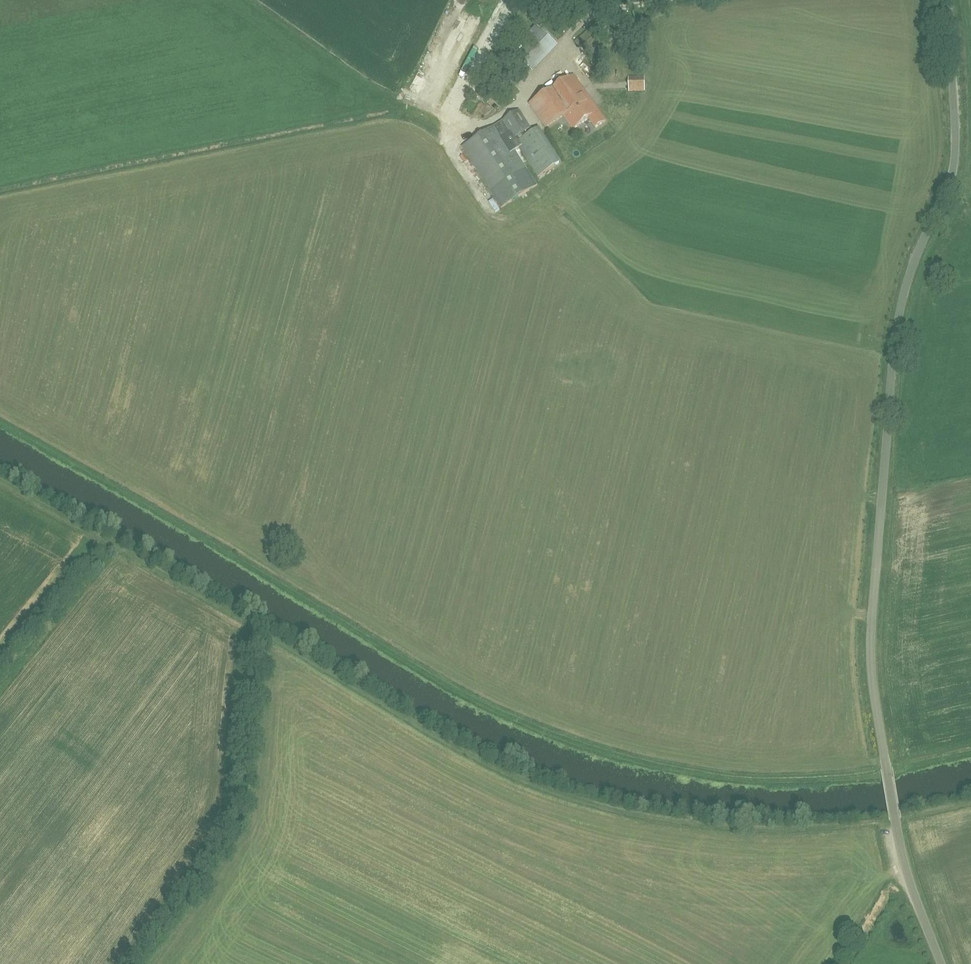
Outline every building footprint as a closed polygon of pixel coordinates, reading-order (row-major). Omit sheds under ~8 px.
[(529,71),(556,43),(542,30),(515,58),(529,71)] [(595,128),(605,121),(573,74),(529,104),(545,128),(563,116),(572,130),(588,119),(595,128)] [(628,91),(645,91),(644,75),(628,76),(628,91)] [(463,146),(462,147),(491,192),(501,208),(536,185),(526,169),(515,151),(519,148),(538,177),(555,166),(533,132),(527,136),(525,132),(530,128),(519,110),(463,146)]
